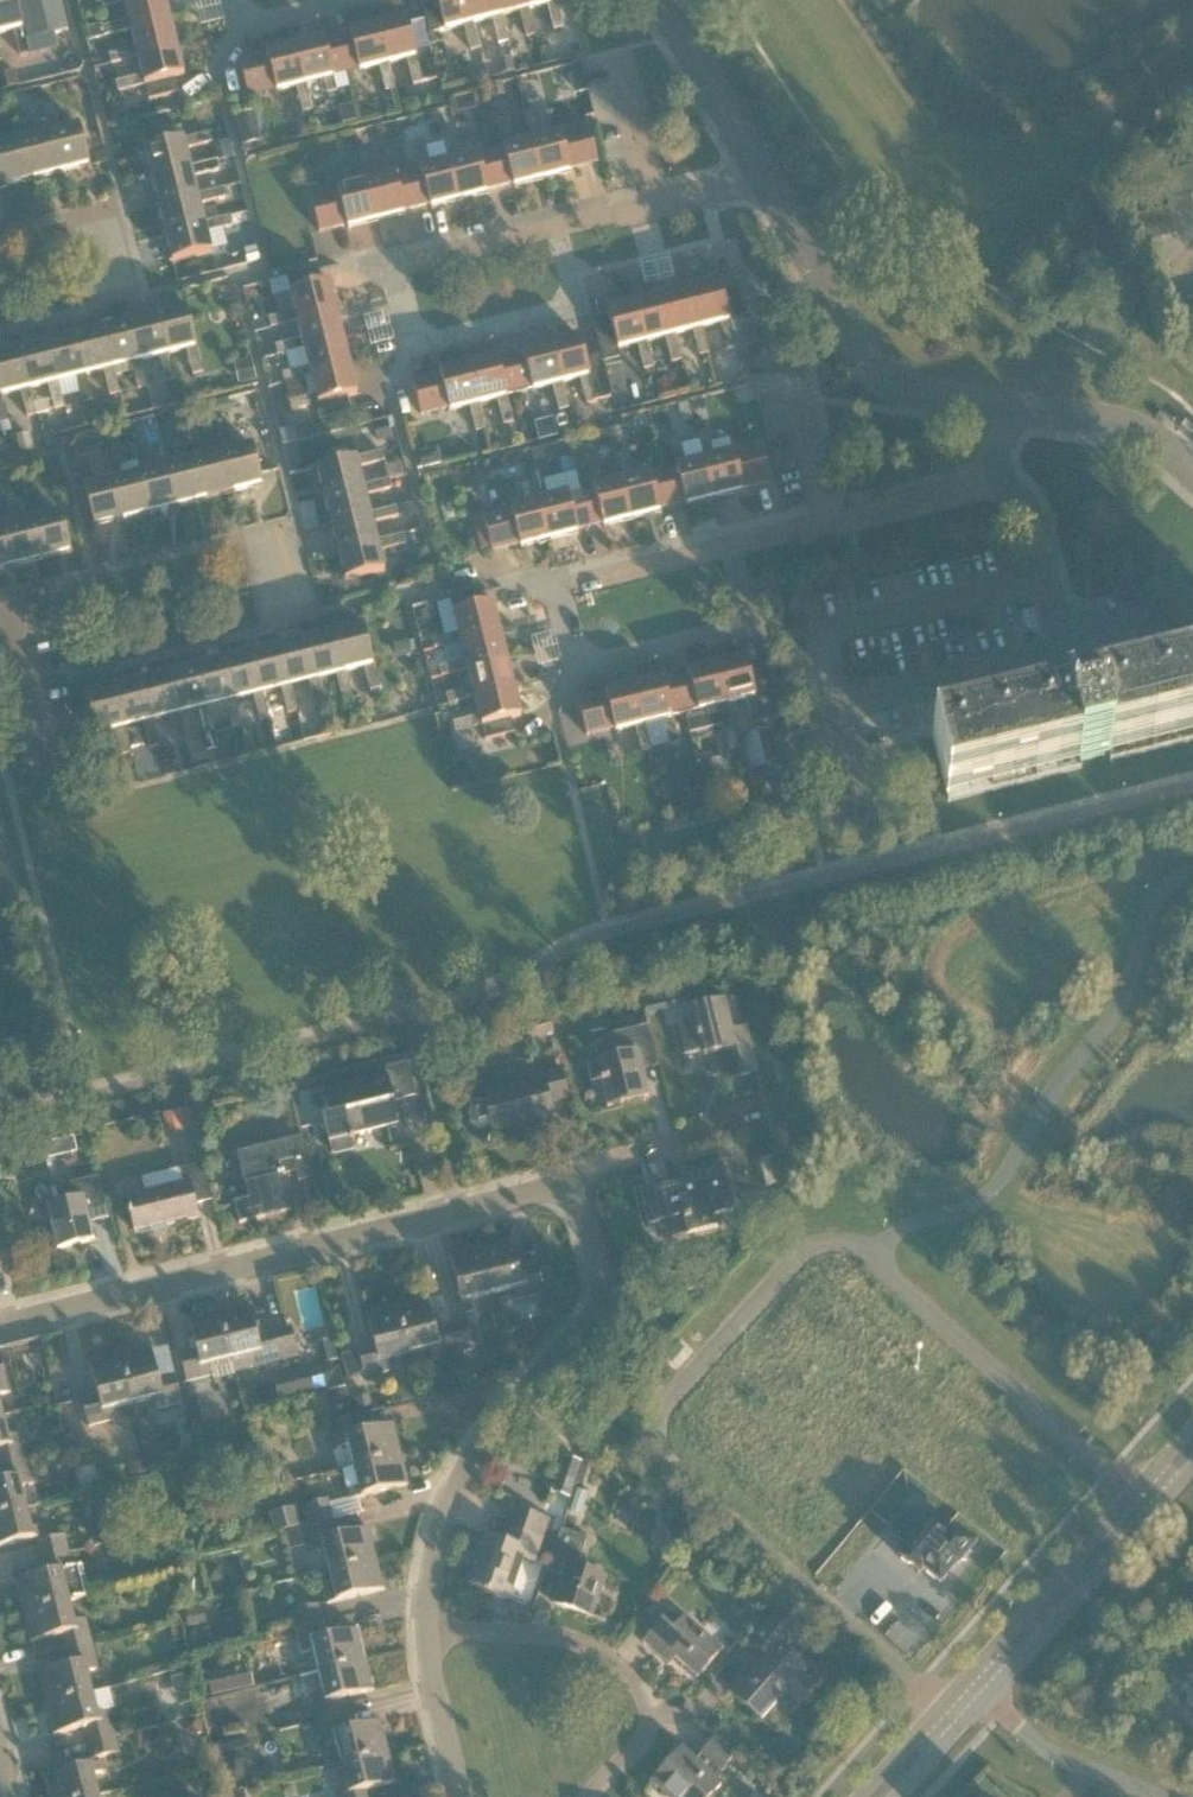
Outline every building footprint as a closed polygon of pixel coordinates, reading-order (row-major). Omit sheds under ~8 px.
[(15,31),(22,57),(31,55),(28,42),(18,4),(17,0),(0,0),(0,35),(15,31)] [(18,4),(28,42),(56,36),(70,33),(61,0),(34,0),(18,4)] [(97,0),(99,10),(125,3),(125,2),(134,0),(98,0),(97,0)] [(171,20),(166,0),(134,0),(125,2),(125,3),(130,22),(104,29),(106,38),(132,31),(132,30),(171,20)] [(475,24),(474,24),(468,0),(438,0),(438,2),(424,6),(431,35),(466,26),(472,52),(482,50),(475,24)] [(503,17),(502,17),(498,0),(468,0),(474,24),(475,24),(494,19),(500,45),(510,43),(503,17)] [(531,10),(530,10),(527,0),(498,0),(502,17),(503,17),(521,12),(527,38),(537,36),(531,10)] [(531,10),(549,5),(555,31),(565,29),(558,3),(571,0),(527,0),(530,10),(531,10)] [(389,65),(390,65),(408,60),(415,86),(439,80),(432,51),(417,54),(408,19),(379,26),(389,65)] [(139,57),(178,48),(171,20),(132,30),(132,31),(137,49),(111,56),(113,65),(139,58),(139,57)] [(396,91),(390,65),(389,65),(379,26),(350,33),(351,36),(339,39),(347,72),(359,68),(360,72),(381,67),(387,93),(396,91)] [(347,72),(339,39),(326,42),(325,39),(295,46),(306,86),(307,85),(325,81),(328,90),(337,88),(335,79),(334,75),(347,72)] [(313,111),(307,85),(306,86),(295,46),(267,53),(268,57),(241,63),(249,96),(276,90),(277,93),(298,88),(304,114),(313,111)] [(179,94),(176,79),(185,77),(178,48),(139,57),(139,58),(144,77),(118,84),(120,93),(147,87),(150,101),(179,94)] [(501,61),(504,75),(515,72),(511,58),(501,61)] [(581,63),(571,66),(574,77),(584,74),(581,63)] [(15,73),(6,75),(9,90),(19,87),(15,73)] [(489,87),(492,99),(505,96),(502,84),(489,87)] [(52,134),(62,174),(91,166),(81,127),(60,132),(54,106),(44,108),(51,134),(52,134)] [(355,111),(342,114),(346,127),(358,124),(355,111)] [(424,115),(426,125),(439,122),(437,112),(424,115)] [(52,134),(51,134),(33,139),(26,113),(17,115),(24,141),(34,180),(62,174),(52,134)] [(255,113),(236,118),(244,148),(263,143),(255,113)] [(533,141),(543,181),(572,174),(571,170),(599,164),(591,130),(563,137),(562,134),(542,139),(535,113),(526,116),(532,141),(533,141)] [(533,141),(532,141),(514,146),(508,120),(498,123),(505,148),(504,148),(505,152),(493,155),(500,188),(513,185),(513,188),(543,181),(533,141)] [(24,141),(5,146),(0,126),(0,161),(6,187),(34,180),(24,141)] [(192,170),(192,169),(187,150),(213,144),(210,134),(182,141),(179,130),(161,134),(164,146),(145,151),(153,179),(192,170)] [(500,188),(493,155),(480,158),(479,154),(459,159),(452,134),(443,136),(449,162),(450,162),(460,201),(489,194),(488,191),(500,188)] [(450,162),(449,162),(431,166),(425,141),(415,143),(421,169),(422,172),(410,175),(417,209),(430,206),(431,209),(460,201),(450,162)] [(417,209),(410,175),(397,178),(396,175),(376,180),(369,154),(360,157),(367,183),(377,222),(406,215),(405,212),(417,209)] [(367,183),(348,187),(342,161),(332,164),(339,190),(338,190),(339,193),(312,199),(320,233),(347,226),(348,229),(377,222),(367,183)] [(199,197),(199,196),(194,178),(220,171),(218,162),(192,169),(192,170),(153,179),(160,207),(199,197)] [(1192,197),(1192,169),(1184,171),(1190,198),(1192,197)] [(206,225),(206,224),(201,206),(227,199),(225,190),(199,196),(199,197),(160,207),(167,235),(206,225)] [(174,264),(213,254),(208,233),(234,227),(232,217),(206,224),(206,225),(167,235),(174,264)] [(257,248),(245,251),(248,266),(261,263),(257,248)] [(320,286),(316,272),(316,271),(287,279),(296,314),(270,320),(272,330),(298,323),(298,322),(337,312),(330,283),(320,286)] [(723,293),(720,283),(691,290),(702,330),(702,329),(721,325),(728,350),(751,344),(737,289),(723,293)] [(709,355),(702,329),(702,330),(691,290),(664,297),(674,337),(675,336),(693,332),(700,358),(709,355)] [(682,362),(675,336),(674,337),(664,297),(636,305),(647,344),(666,339),(672,365),(682,362)] [(1192,329),(1192,312),(1190,300),(1178,303),(1186,331),(1192,329)] [(654,369),(647,344),(636,305),(608,312),(610,322),(594,326),(604,364),(621,360),(618,351),(638,346),(645,372),(654,369)] [(168,356),(169,356),(187,351),(194,377),(204,375),(187,310),(157,317),(168,356)] [(305,349),(344,340),(337,312),(298,322),(298,323),(303,342),(277,348),(279,358),(305,351),(305,349)] [(175,382),(169,356),(168,356),(157,317),(131,324),(140,363),(141,363),(160,358),(166,384),(175,382)] [(140,363),(131,324),(103,331),(113,370),(113,369),(115,377),(134,373),(140,399),(149,396),(141,363),(140,363)] [(115,377),(113,369),(113,370),(103,331),(76,337),(85,377),(86,377),(104,372),(111,398),(120,396),(115,377)] [(92,402),(86,377),(85,377),(76,337),(48,344),(58,384),(59,383),(76,379),(83,405),(92,402)] [(562,385),(563,385),(581,380),(587,406),(611,400),(602,361),(587,365),(581,338),(552,345),(562,385)] [(312,377),(351,367),(344,340),(305,349),(305,351),(310,370),(284,376),(286,385),(312,379),(312,377)] [(65,409),(59,383),(58,384),(48,344),(20,351),(30,391),(31,390),(49,386),(56,412),(65,409)] [(569,411),(563,385),(562,385),(552,345),(523,353),(523,356),(511,359),(520,395),(553,387),(560,413),(569,411)] [(31,390),(30,391),(20,351),(0,356),(0,390),(2,398),(3,397),(21,393),(28,418),(37,416),(31,390)] [(726,386),(750,380),(744,355),(720,361),(726,386)] [(507,399),(520,395),(511,359),(499,362),(498,359),(469,366),(479,406),(498,401),(504,427),(514,425),(507,399)] [(234,365),(239,386),(256,381),(251,361),(234,365)] [(486,432),(479,406),(469,366),(439,374),(440,377),(413,383),(422,417),(449,410),(450,413),(470,408),(476,434),(486,432)] [(351,413),(348,399),(358,396),(351,367),(312,377),(312,379),(317,398),(291,404),(293,413),(319,406),(322,420),(351,413)] [(175,382),(166,384),(172,408),(178,406),(181,406),(175,382)] [(3,397),(2,398),(0,390),(0,425),(0,426),(10,423),(3,397)] [(211,404),(215,419),(232,415),(228,400),(211,404)] [(107,407),(111,422),(125,419),(121,404),(107,407)] [(80,416),(84,429),(97,425),(94,412),(80,416)] [(355,428),(353,419),(319,427),(321,436),(355,428)] [(553,421),(535,425),(540,442),(557,438),(553,421)] [(373,425),(378,443),(392,439),(388,422),(373,425)] [(225,455),(235,494),(263,487),(253,448),(233,453),(227,427),(217,429),(223,455),(225,455)] [(593,435),(597,450),(611,446),(607,431),(593,435)] [(15,437),(20,455),(34,451),(30,433),(15,437)] [(706,461),(715,500),(744,493),(743,490),(771,483),(762,449),(735,456),(734,453),(714,458),(707,433),(698,435),(705,461),(706,461)] [(100,434),(80,439),(84,453),(103,448),(100,434)] [(225,455),(223,455),(205,460),(199,434),(189,436),(196,462),(197,462),(207,501),(235,494),(225,455)] [(706,461),(705,461),(687,465),(680,439),(670,442),(677,468),(676,468),(677,471),(665,474),(673,507),(685,504),(686,507),(715,500),(706,461)] [(197,462),(196,462),(177,467),(171,440),(162,443),(168,469),(169,469),(179,508),(207,501),(197,462)] [(169,469),(168,469),(150,473),(143,447),(134,449),(141,476),(142,475),(151,514),(179,508),(169,469)] [(673,507),(665,474),(653,477),(652,474),(631,479),(625,453),(615,456),(622,482),(623,482),(632,521),(661,514),(661,510),(673,507)] [(142,475),(141,476),(122,480),(116,454),(106,456),(113,482),(114,482),(123,521),(151,514),(142,475)] [(364,489),(364,488),(359,469),(385,463),(383,454),(318,470),(325,498),(364,489)] [(413,456),(417,472),(430,468),(427,457),(421,454),(413,456)] [(95,487),(88,461),(69,466),(75,492),(85,489),(95,528),(123,521),(114,482),(113,482),(95,487)] [(623,482),(622,482),(603,486),(597,461),(587,463),(594,489),(581,492),(590,528),(602,525),(603,528),(632,521),(623,482)] [(385,468),(388,481),(405,477),(401,464),(385,468)] [(590,528),(581,492),(548,500),(542,474),(532,476),(539,503),(540,502),(550,542),(579,534),(578,531),(590,528)] [(371,517),(370,515),(366,497),(392,491),(390,481),(364,488),(364,489),(325,498),(332,526),(371,517)] [(518,497),(508,499),(511,510),(510,510),(511,513),(494,517),(486,487),(476,490),(492,553),(520,546),(520,549),(550,542),(540,502),(539,503),(521,507),(518,497)] [(34,522),(43,562),(72,554),(62,515),(42,520),(36,494),(26,496),(33,522),(34,522)] [(33,522),(14,527),(8,501),(0,503),(0,510),(5,529),(6,529),(16,568),(43,562),(34,522),(33,522)] [(399,508),(402,521),(417,517),(414,504),(399,508)] [(378,545),(377,543),(373,525),(399,518),(397,509),(370,515),(371,517),(332,526),(339,554),(378,545)] [(5,529),(0,530),(0,572),(16,568),(6,529),(5,529)] [(346,583),(385,573),(380,553),(406,546),(403,536),(377,543),(378,545),(339,554),(346,583)] [(483,607),(480,593),(479,593),(450,600),(459,635),(433,642),(436,651),(462,645),(461,643),(501,633),(493,605),(483,607)] [(1148,601),(1121,608),(1125,627),(1153,620),(1148,601)] [(1183,637),(1179,619),(1154,625),(1158,643),(1183,637)] [(346,674),(347,674),(365,669),(372,695),(381,693),(365,627),(336,634),(346,674)] [(468,671),(508,661),(501,633),(461,643),(462,645),(466,663),(440,670),(443,679),(469,673),(468,671)] [(353,699),(347,674),(346,674),(336,634),(309,641),(318,681),(319,681),(338,676),(344,702),(353,699)] [(326,707),(319,681),(318,681),(309,641),(281,648),(291,688),(291,687),(310,683),(316,709),(326,707)] [(394,645),(397,660),(413,657),(409,642),(394,645)] [(298,714),(291,687),(291,688),(281,648),(253,655),(263,695),(264,694),(282,690),(289,716),(298,714)] [(270,720),(264,694),(263,695),(253,655),(226,662),(235,701),(237,701),(255,697),(261,723),(270,720)] [(727,705),(729,705),(746,701),(753,727),(781,720),(768,666),(750,671),(747,659),(718,666),(727,705)] [(475,699),(514,689),(508,661),(468,671),(469,673),(473,691),(447,697),(449,706),(475,700),(475,699)] [(243,727),(237,701),(235,701),(226,662),(198,669),(208,708),(209,708),(227,704),(233,730),(243,727)] [(735,731),(729,705),(727,705),(718,666),(689,673),(690,676),(677,679),(686,716),(719,707),(726,734),(735,731)] [(215,734),(209,708),(208,708),(198,669),(170,676),(180,715),(181,715),(201,710),(207,736),(215,734)] [(1095,699),(1090,676),(1074,680),(1077,691),(1063,695),(1065,707),(934,740),(950,804),(1082,771),(1082,768),(1110,761),(1111,764),(1192,743),(1192,675),(1095,699)] [(188,741),(181,715),(180,715),(170,676),(143,683),(152,722),(153,722),(172,717),(178,743),(188,741)] [(673,719),(686,716),(677,679),(665,682),(664,679),(635,687),(645,726),(664,722),(670,747),(679,745),(673,719)] [(160,748),(153,722),(152,722),(143,683),(115,690),(125,729),(126,729),(144,724),(150,750),(160,748)] [(652,752),(645,726),(635,687),(606,694),(607,697),(579,703),(587,737),(615,730),(616,733),(636,728),(643,754),(652,752)] [(515,735),(511,720),(522,718),(514,689),(475,699),(475,700),(480,718),(454,725),(456,734),(482,728),(486,742),(515,735)] [(132,755),(126,729),(125,729),(115,690),(87,697),(96,736),(116,731),(123,757),(132,755)] [(697,766),(680,770),(686,794),(703,790),(697,766)] [(450,776),(454,789),(473,784),(471,776),(464,772),(450,776)] [(748,779),(754,803),(772,799),(766,775),(748,779)] [(711,815),(727,812),(723,795),(707,798),(711,815)] [(738,1078),(758,1073),(747,1028),(733,1032),(726,1000),(694,1008),(697,1020),(679,1024),(686,1055),(704,1051),(706,1056),(731,1050),(738,1078)] [(550,1017),(535,1021),(539,1039),(554,1035),(550,1017)] [(601,1082),(607,1108),(649,1098),(642,1070),(659,1066),(649,1026),(608,1036),(614,1057),(587,1064),(592,1085),(601,1082)] [(332,1155),(355,1149),(351,1134),(399,1121),(394,1103),(416,1097),(406,1055),(384,1061),(388,1076),(323,1093),(329,1117),(323,1119),(332,1155)] [(480,1130),(492,1127),(493,1132),(553,1117),(550,1103),(568,1098),(561,1071),(519,1081),(520,1087),(484,1097),(486,1102),(474,1105),(469,1113),(472,1125),(480,1130)] [(179,1113),(163,1117),(167,1135),(183,1132),(179,1113)] [(292,1213),(285,1186),(283,1176),(297,1173),(299,1182),(315,1179),(304,1137),(238,1154),(249,1200),(234,1203),(240,1225),(292,1213)] [(62,1142),(66,1157),(78,1154),(74,1138),(62,1142)] [(784,1183),(776,1156),(758,1161),(767,1189),(784,1183)] [(127,1198),(136,1234),(199,1218),(196,1205),(212,1201),(203,1165),(180,1171),(183,1184),(127,1198)] [(692,1180),(641,1193),(648,1225),(671,1220),(675,1238),(717,1227),(714,1216),(733,1211),(722,1165),(690,1173),(692,1180)] [(105,1207),(98,1177),(68,1185),(72,1201),(47,1207),(58,1251),(96,1241),(88,1211),(105,1207)] [(519,1273),(511,1241),(480,1249),(493,1296),(513,1291),(516,1302),(541,1296),(541,1293),(558,1288),(553,1265),(535,1270),(535,1269),(519,1273)] [(471,1301),(493,1296),(480,1249),(450,1256),(464,1315),(474,1312),(471,1301)] [(458,1355),(451,1328),(435,1332),(427,1301),(397,1308),(409,1356),(430,1350),(432,1362),(458,1355)] [(220,1314),(231,1361),(252,1356),(255,1367),(280,1361),(279,1357),(275,1341),(274,1335),(273,1333),(257,1337),(249,1306),(220,1314)] [(388,1361),(409,1356),(397,1308),(366,1316),(373,1347),(357,1351),(364,1379),(390,1372),(388,1361)] [(211,1367),(231,1361),(220,1314),(189,1321),(196,1353),(181,1357),(187,1384),(213,1377),(211,1367)] [(458,1355),(474,1351),(467,1324),(451,1328),(458,1355)] [(275,1341),(279,1357),(290,1354),(297,1353),(291,1331),(274,1335),(275,1341)] [(334,1341),(320,1344),(326,1365),(340,1361),(334,1341)] [(684,1350),(678,1345),(668,1357),(673,1362),(684,1350)] [(121,1358),(132,1405),(154,1400),(156,1411),(183,1405),(175,1377),(160,1381),(152,1350),(121,1358)] [(112,1411),(132,1405),(121,1358),(91,1366),(98,1397),(82,1401),(89,1429),(115,1422),(112,1411)] [(274,1381),(279,1399),(314,1391),(314,1393),(324,1390),(325,1393),(345,1388),(339,1368),(328,1366),(308,1371),(309,1372),(274,1381)] [(10,1393),(4,1367),(0,1368),(0,1396),(10,1393)] [(398,1392),(401,1405),(418,1401),(415,1388),(398,1392)] [(327,1396),(330,1406),(337,1410),(346,1407),(342,1392),(327,1396)] [(373,1408),(370,1396),(354,1400),(357,1412),(373,1408)] [(27,1460),(21,1435),(10,1438),(4,1416),(0,1416),(0,1466),(27,1460)] [(353,1468),(401,1456),(393,1426),(362,1434),(357,1418),(330,1424),(337,1450),(348,1447),(353,1468)] [(126,1460),(131,1478),(146,1475),(142,1456),(126,1460)] [(350,1502),(409,1487),(401,1456),(353,1468),(342,1470),(350,1502)] [(27,1509),(22,1488),(33,1485),(27,1460),(0,1466),(0,1468),(4,1483),(0,1483),(0,1516),(27,1509)] [(578,1474),(561,1469),(553,1494),(570,1499),(578,1474)] [(578,1491),(571,1513),(582,1516),(589,1495),(578,1491)] [(624,1499),(622,1507),(626,1513),(631,1515),(638,1513),(640,1506),(638,1499),(631,1497),(624,1499)] [(307,1528),(334,1522),(328,1501),(302,1508),(307,1528)] [(0,1516),(0,1548),(46,1537),(44,1527),(33,1530),(27,1509),(0,1516)] [(270,1516),(274,1534),(301,1527),(297,1509),(270,1516)] [(910,1509),(892,1530),(911,1546),(900,1559),(919,1575),(923,1571),(940,1585),(957,1565),(958,1567),(962,1562),(965,1562),(971,1556),(970,1552),(973,1548),(953,1532),(952,1533),(947,1529),(942,1535),(910,1509)] [(524,1559),(536,1563),(550,1520),(518,1510),(507,1542),(486,1535),(469,1586),(485,1591),(484,1594),(509,1602),(524,1559)] [(330,1573),(377,1561),(369,1530),(338,1538),(334,1522),(307,1528),(313,1554),(324,1551),(330,1573)] [(655,1537),(666,1553),(679,1544),(669,1528),(655,1537)] [(590,1619),(604,1577),(578,1568),(583,1553),(588,1539),(562,1530),(557,1544),(548,1572),(566,1578),(556,1607),(590,1619)] [(42,1560),(70,1553),(66,1537),(38,1543),(42,1560)] [(23,1613),(89,1596),(82,1566),(74,1568),(70,1553),(42,1560),(47,1576),(15,1583),(23,1613)] [(326,1606),(384,1591),(377,1561),(330,1573),(335,1593),(324,1596),(326,1606)] [(188,1585),(191,1602),(205,1599),(202,1582),(188,1585)] [(76,1623),(70,1602),(89,1597),(89,1596),(23,1613),(31,1644),(62,1636),(66,1651),(93,1645),(87,1620),(76,1623)] [(166,1608),(166,1614),(172,1616),(178,1613),(180,1609),(178,1604),(170,1604),(166,1608)] [(296,1629),(323,1623),(319,1606),(292,1613),(296,1629)] [(204,1609),(185,1612),(187,1628),(206,1625),(204,1609)] [(682,1624),(671,1614),(644,1645),(669,1667),(675,1660),(698,1680),(724,1650),(687,1618),(682,1624)] [(794,1641),(770,1620),(750,1643),(771,1661),(751,1683),(748,1680),(734,1696),(762,1722),(786,1695),(800,1707),(818,1687),(804,1675),(808,1671),(786,1651),(794,1641)] [(319,1673),(366,1662),(358,1631),(327,1639),(323,1623),(296,1629),(302,1655),(314,1652),(319,1673)] [(46,1705),(93,1694),(88,1673),(99,1670),(93,1645),(66,1651),(70,1668),(38,1675),(46,1705)] [(319,1723),(347,1716),(343,1700),(374,1692),(366,1662),(319,1673),(325,1698),(314,1701),(319,1723)] [(250,1665),(208,1675),(213,1699),(255,1690),(250,1665)] [(184,1677),(171,1680),(175,1692),(187,1688),(184,1677)] [(89,1744),(116,1737),(110,1712),(99,1715),(93,1694),(46,1705),(54,1736),(85,1729),(89,1744)] [(342,1766),(389,1754),(381,1723),(350,1731),(347,1716),(319,1723),(326,1747),(337,1744),(342,1766)] [(203,1734),(198,1720),(184,1723),(185,1732),(193,1737),(203,1734)] [(93,1760),(120,1754),(116,1737),(89,1744),(93,1760)] [(715,1740),(702,1754),(706,1758),(699,1765),(682,1750),(652,1783),(668,1796),(712,1796),(722,1785),(714,1778),(720,1771),(721,1772),(734,1758),(715,1740)] [(226,1780),(234,1785),(244,1784),(249,1775),(246,1759),(237,1753),(228,1756),(223,1763),(226,1780)] [(366,1792),(397,1784),(389,1754),(342,1766),(347,1786),(336,1789),(338,1796),(367,1796),(366,1792)] [(99,1796),(94,1775),(105,1773),(103,1763),(45,1778),(49,1796),(95,1796),(99,1796)]
